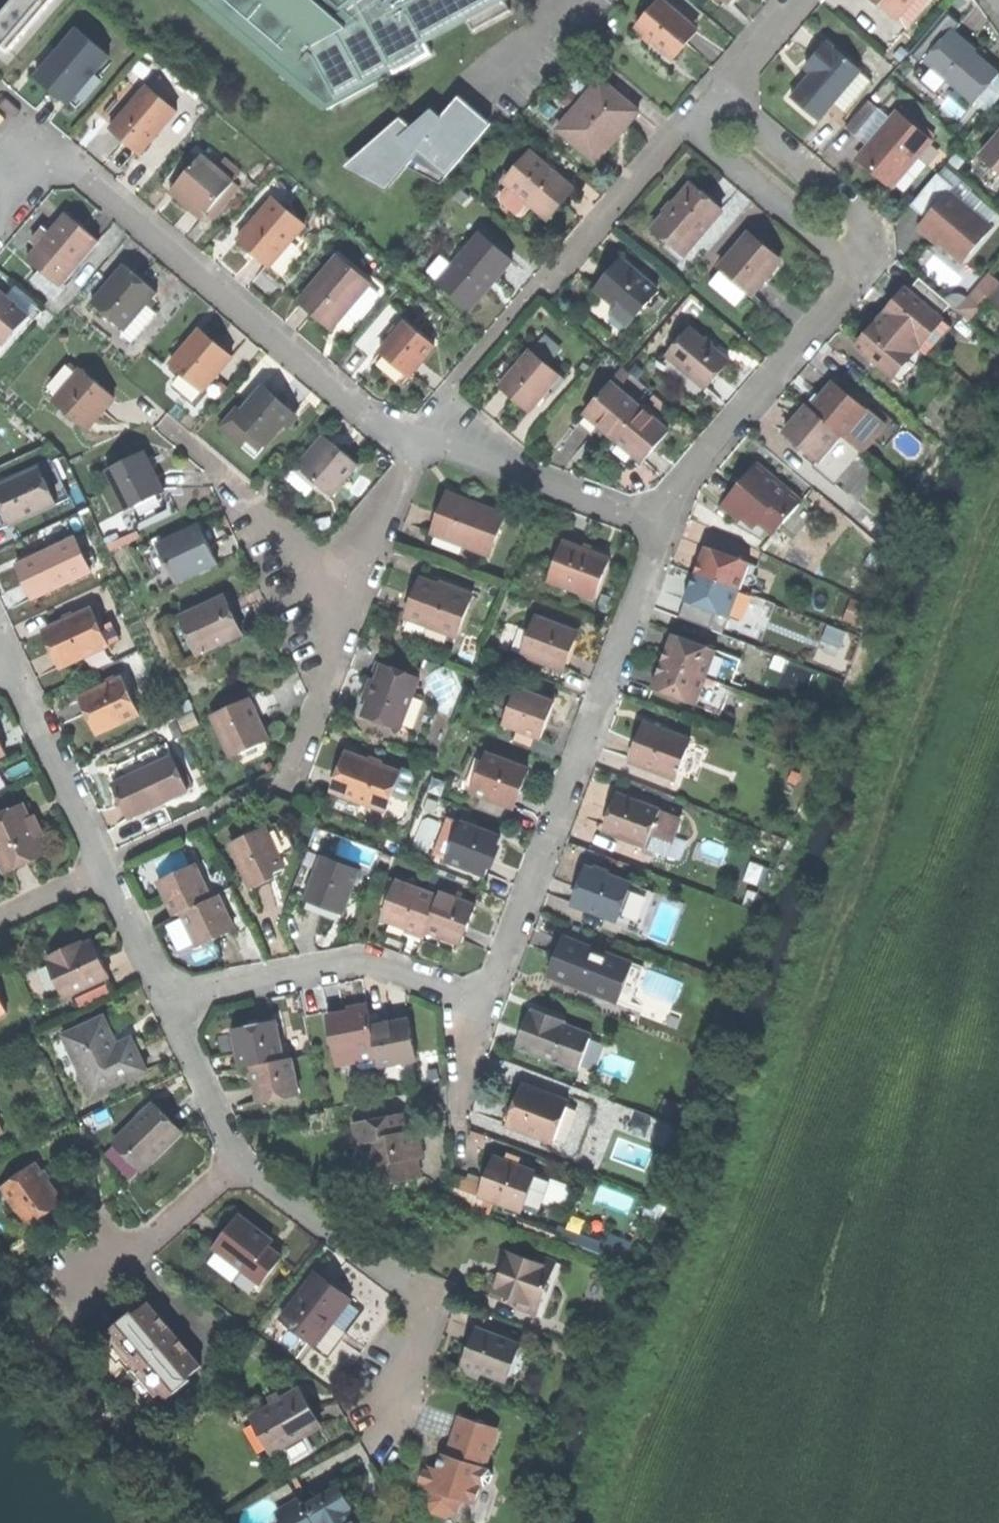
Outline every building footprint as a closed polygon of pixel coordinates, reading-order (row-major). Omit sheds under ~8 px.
[(27,24),(36,14),(20,0),(15,0),(8,8),(27,24)] [(36,14),(47,0),(20,0),(36,14)] [(62,14),(75,0),(57,0),(53,5),(62,14)] [(330,108),(357,75),(388,61),(395,74),(432,53),(424,39),(466,17),(474,30),(511,10),(506,0),(204,0),(330,108)] [(671,54),(682,42),(694,28),(662,0),(659,0),(637,25),(671,54)] [(894,17),(909,0),(874,0),(894,17)] [(19,33),(27,24),(8,8),(1,17),(19,33)] [(19,33),(1,17),(0,18),(0,36),(9,44),(19,33)] [(52,90),(68,103),(109,55),(78,28),(37,76),(52,90)] [(925,59),(973,99),(996,72),(972,52),(948,31),(925,59)] [(9,44),(0,36),(0,53),(1,54),(9,44)] [(803,105),(817,118),(832,100),(858,70),(859,68),(825,39),(804,64),(811,70),(790,95),(803,105)] [(330,108),(395,74),(388,61),(357,75),(330,108)] [(869,79),(858,70),(832,100),(843,109),(869,79)] [(998,99),(998,75),(976,103),(988,113),(998,99)] [(126,140),(140,153),(176,112),(149,87),(112,128),(126,140)] [(563,130),(597,160),(615,139),(639,111),(624,99),(620,104),(600,87),(563,130)] [(456,95),(449,104),(477,127),(449,160),(423,138),(402,162),(410,168),(417,160),(446,176),(491,123),(456,95)] [(844,125),(854,132),(876,105),(867,97),(844,125)] [(365,171),(383,186),(402,162),(423,138),(449,160),(477,127),(449,104),(439,117),(429,108),(412,128),(402,119),(362,168),(365,171)] [(854,132),(868,144),(891,117),(876,105),(854,132)] [(870,169),(889,185),(892,182),(915,155),(930,137),(897,109),(891,117),(868,144),(857,158),(870,169)] [(351,159),(362,168),(402,119),(399,116),(351,159)] [(998,170),(998,127),(978,153),(998,170)] [(506,182),(548,217),(559,204),(573,188),(531,153),(506,182)] [(924,163),(915,155),(892,182),(901,190),(924,163)] [(191,201),(206,214),(234,182),(206,157),(178,189),(191,201)] [(362,173),(365,171),(362,168),(351,159),(346,164),(350,168),(352,165),(362,173)] [(943,166),(936,171),(958,189),(969,207),(987,221),(995,212),(943,166)] [(911,202),(926,216),(949,190),(969,207),(958,189),(936,171),(911,202)] [(654,225),(688,255),(723,215),(689,185),(670,207),(654,225)] [(936,237),(963,259),(991,225),(987,221),(969,207),(949,190),(926,216),(920,223),(936,237)] [(253,252),(269,265),(305,223),(273,197),(237,239),(253,252)] [(28,257),(60,285),(97,242),(79,226),(65,214),(28,257)] [(438,281),(468,308),(489,283),(510,258),(480,232),(438,281)] [(720,266),(751,294),(778,263),(763,250),(747,235),(720,266)] [(314,314),(330,328),(369,283),(337,256),(298,301),(314,314)] [(595,285),(630,315),(653,288),(618,258),(606,272),(595,285)] [(92,300),(124,329),(157,293),(142,279),(124,264),(92,300)] [(917,278),(907,291),(937,314),(947,302),(917,278)] [(990,294),(998,302),(998,283),(990,294)] [(347,332),(383,294),(374,286),(338,324),(347,332)] [(888,307),(880,316),(913,343),(937,314),(907,291),(898,303),(894,299),(888,307)] [(32,320),(1,292),(0,293),(0,356),(32,320)] [(954,309),(967,320),(977,307),(964,296),(954,309)] [(948,323),(937,314),(913,343),(924,352),(948,323)] [(860,347),(890,372),(913,343),(880,316),(873,325),(867,332),(870,335),(860,347)] [(395,362),(410,376),(437,345),(407,319),(380,350),(395,362)] [(666,354),(704,387),(714,375),(727,360),(689,327),(666,354)] [(171,363),(204,391),(233,358),(216,343),(200,329),(171,363)] [(514,399),(530,412),(560,378),(531,352),(501,387),(514,399)] [(53,401),(86,429),(99,414),(113,397),(81,369),(53,401)] [(823,393),(811,407),(841,433),(843,435),(867,407),(834,380),(823,393)] [(596,425),(612,437),(637,406),(608,382),(583,413),(596,425)] [(233,420),(264,446),(292,412),(277,400),(261,386),(233,420)] [(786,430),(819,459),(841,433),(811,407),(808,404),(797,417),(786,430)] [(612,437),(642,462),(655,446),(667,431),(637,406),(612,437)] [(887,425),(867,407),(843,435),(864,452),(887,425)] [(302,470),(333,495),(358,464),(343,452),(327,440),(302,470)] [(107,471),(126,510),(165,492),(157,475),(146,453),(107,471)] [(772,529),(776,532),(801,501),(755,463),(738,484),(718,508),(736,523),(741,517),(748,508),(759,518),(772,529)] [(12,522),(56,501),(40,465),(0,484),(0,496),(4,505),(12,522)] [(431,533),(490,554),(505,514),(474,503),(446,493),(431,533)] [(858,499),(844,516),(888,553),(902,536),(858,499)] [(815,513),(801,501),(776,532),(772,529),(767,535),(787,546),(815,513)] [(752,526),(759,518),(748,508),(741,517),(752,526)] [(158,545),(175,583),(217,564),(209,545),(200,526),(158,545)] [(24,581),(32,598),(91,571),(75,537),(16,565),(24,581)] [(549,581),(595,598),(610,558),(586,549),(564,541),(549,581)] [(696,573),(740,590),(750,563),(706,546),(700,561),(696,573)] [(729,618),(740,590),(696,573),(690,587),(685,601),(729,618)] [(406,619),(457,638),(471,600),(451,593),(453,589),(422,577),(414,599),(406,619)] [(184,617),(200,651),(241,632),(233,615),(225,597),(184,617)] [(58,649),(65,664),(109,644),(92,607),(48,627),(58,649)] [(523,655),(563,669),(570,650),(577,632),(537,617),(523,655)] [(661,661),(707,678),(717,650),(672,633),(666,647),(661,661)] [(696,706),(707,678),(661,661),(656,675),(651,688),(696,706)] [(95,713),(103,731),(139,715),(123,678),(86,694),(95,713)] [(359,731),(394,744),(413,693),(377,680),(368,706),(359,731)] [(505,725),(542,738),(548,721),(555,703),(517,690),(505,725)] [(211,715),(228,751),(265,734),(256,716),(248,698),(211,715)] [(631,762),(678,778),(691,740),(644,724),(638,743),(631,762)] [(488,752),(474,791),(514,806),(521,787),(528,767),(488,752)] [(179,754),(173,756),(189,790),(195,788),(179,754)] [(345,772),(338,792),(388,809),(393,794),(400,772),(351,755),(345,772)] [(122,801),(129,818),(189,790),(173,756),(114,783),(122,801)] [(402,766),(400,772),(393,794),(409,799),(418,771),(402,766)] [(606,827),(646,842),(659,807),(619,792),(612,811),(606,827)] [(5,873),(45,855),(34,831),(22,804),(0,814),(0,862),(5,873)] [(680,815),(659,807),(646,842),(644,848),(656,852),(657,847),(667,851),(680,815)] [(449,860),(489,874),(495,856),(502,837),(463,823),(449,860)] [(231,843),(250,886),(260,881),(270,877),(268,873),(283,866),(266,827),(231,843)] [(324,901),(344,908),(358,869),(321,856),(307,894),(324,901)] [(175,914),(180,912),(209,897),(193,864),(159,881),(168,899),(175,914)] [(574,900),(618,916),(632,881),(588,865),(581,883),(574,900)] [(407,926),(425,933),(426,930),(439,896),(404,882),(390,920),(407,926)] [(180,912),(197,947),(216,937),(234,929),(217,893),(209,897),(180,912)] [(440,893),(439,896),(426,930),(443,937),(462,944),(476,906),(440,893)] [(550,975),(612,999),(627,961),(566,937),(558,957),(550,975)] [(47,962),(64,999),(110,978),(101,960),(92,941),(47,962)] [(634,964),(627,961),(612,999),(619,1002),(634,964)] [(579,1066),(593,1029),(531,1006),(523,1026),(517,1043),(579,1066)] [(324,1017),(332,1056),(375,1047),(372,1028),(368,1008),(343,1013),(324,1017)] [(62,1033),(90,1095),(147,1070),(139,1052),(132,1037),(115,1044),(103,1015),(62,1033)] [(390,1024),(372,1028),(375,1047),(379,1065),(417,1057),(409,1020),(390,1024)] [(239,1048),(242,1067),(252,1065),(283,1059),(276,1021),(235,1028),(239,1048)] [(291,1058),(283,1059),(252,1065),(256,1086),(259,1102),(298,1095),(291,1058)] [(525,1082),(522,1089),(539,1096),(542,1089),(525,1082)] [(555,1140),(571,1101),(542,1089),(539,1096),(522,1089),(515,1107),(509,1122),(555,1140)] [(121,1135),(146,1163),(181,1130),(168,1116),(155,1103),(121,1135)] [(394,1112),(350,1124),(359,1156),(365,1154),(371,1174),(388,1169),(391,1179),(418,1172),(411,1147),(406,1128),(399,1130),(394,1112)] [(483,1192),(523,1207),(537,1171),(496,1156),(489,1175),(483,1192)] [(2,1186),(26,1218),(39,1209),(58,1195),(35,1163),(2,1186)] [(553,1177),(537,1171),(523,1207),(540,1213),(545,1198),(553,1177)] [(574,1185),(553,1177),(545,1198),(566,1206),(574,1185)] [(476,1211),(483,1192),(455,1181),(448,1200),(476,1211)] [(214,1249),(260,1284),(281,1257),(267,1246),(271,1241),(255,1229),(238,1216),(214,1249)] [(516,1307),(535,1314),(554,1260),(534,1253),(532,1259),(499,1247),(493,1264),(501,1266),(498,1274),(491,1271),(485,1289),(501,1295),(518,1301),(516,1307)] [(280,1319),(309,1342),(346,1296),(332,1285),(317,1273),(280,1319)] [(351,1300),(346,1296),(309,1342),(314,1346),(351,1300)] [(118,1317),(103,1329),(162,1400),(187,1378),(185,1375),(199,1363),(145,1299),(132,1310),(130,1307),(118,1317)] [(469,1346),(463,1364),(468,1366),(482,1370),(503,1377),(515,1341),(475,1329),(469,1346)] [(520,1343),(515,1341),(503,1377),(509,1379),(520,1343)] [(480,1378),(482,1370),(468,1366),(465,1374),(480,1378)] [(257,1412),(277,1449),(301,1436),(316,1427),(308,1413),(295,1391),(257,1412)] [(459,1499),(472,1502),(478,1481),(490,1484),(495,1467),(486,1464),(493,1440),(482,1437),(486,1423),(459,1415),(455,1430),(458,1431),(454,1448),(443,1445),(433,1442),(427,1462),(436,1465),(428,1497),(434,1510),(446,1514),(457,1508),(459,1499)] [(497,1425),(486,1423),(482,1437),(493,1440),(497,1425)] [(445,1437),(443,1445),(454,1448),(458,1431),(455,1430),(448,1428),(445,1437)] [(311,1452),(301,1436),(277,1449),(287,1466),(311,1452)] [(304,1507),(312,1522),(355,1522),(349,1511),(353,1508),(349,1499),(343,1488),(304,1507)] [(304,1507),(300,1499),(283,1508),(290,1522),(312,1522),(304,1507)]
